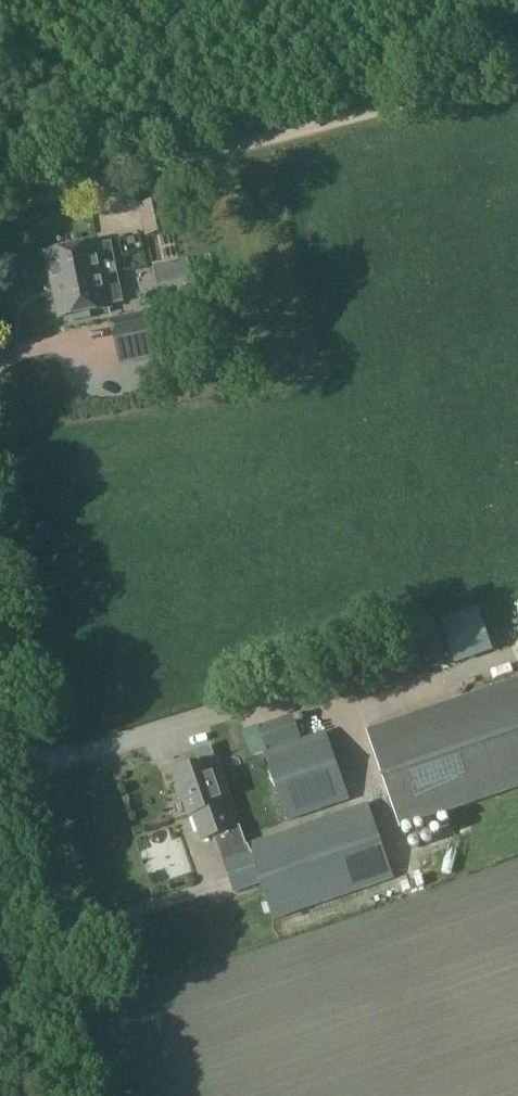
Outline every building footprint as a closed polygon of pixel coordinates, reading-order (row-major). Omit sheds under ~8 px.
[(164,200),(138,205),(143,236),(169,232),(164,200)] [(91,247),(47,255),(57,315),(63,314),(64,319),(89,314),(88,309),(101,307),(101,306),(122,302),(114,253),(93,257),(91,247)] [(146,313),(109,320),(112,339),(115,338),(152,332),(146,313)] [(439,681),(461,678),(459,666),(437,669),(439,681)] [(368,733),(402,830),(455,811),(458,810),(517,789),(517,680),(368,733)] [(293,715),(260,727),(267,749),(302,738),(293,715)] [(267,749),(262,751),(288,821),(350,800),(327,730),(302,738),(267,749)] [(192,767),(174,773),(189,815),(193,813),(202,840),(214,836),(227,831),(239,827),(238,824),(230,827),(222,803),(223,803),(209,763),(216,761),(210,745),(187,753),(192,767)] [(365,803),(246,845),(259,883),(261,890),(266,903),(270,916),(271,920),(272,920),(393,878),(365,803)] [(236,856),(222,861),(233,892),(259,883),(246,845),(245,845),(239,827),(227,831),(236,856)]
